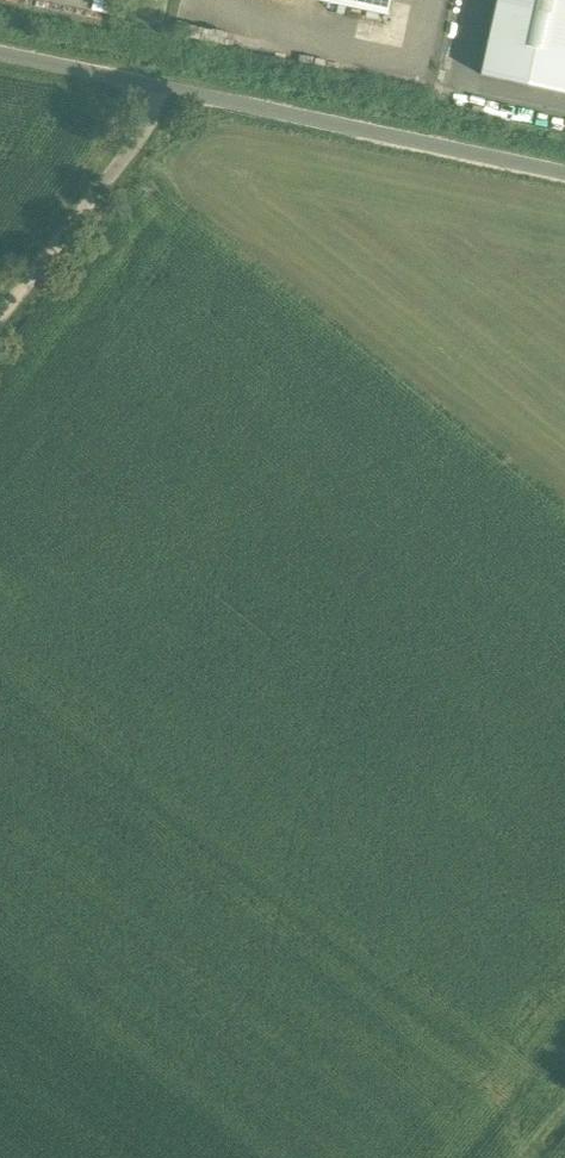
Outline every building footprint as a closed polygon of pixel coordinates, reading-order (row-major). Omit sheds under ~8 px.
[(387,14),(390,0),(319,0),(387,14)] [(481,74),(564,92),(564,0),(497,0),(481,74)]
